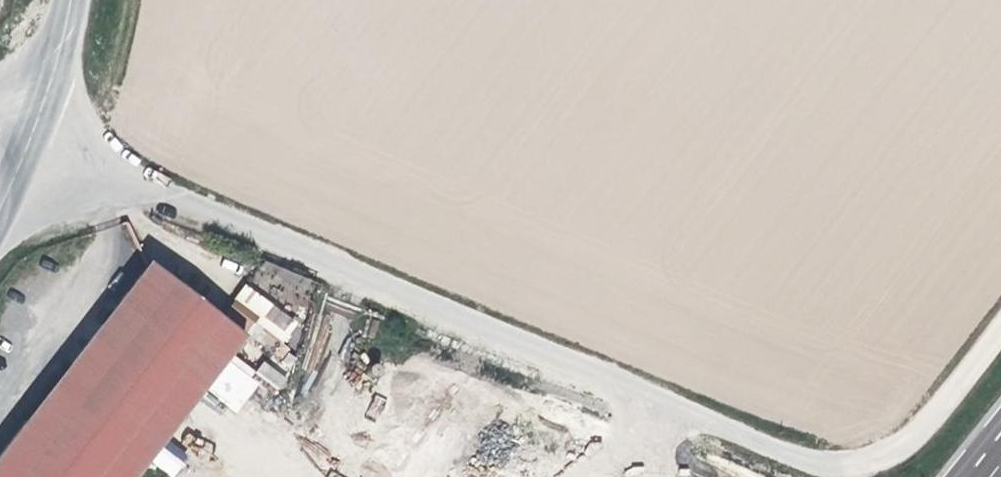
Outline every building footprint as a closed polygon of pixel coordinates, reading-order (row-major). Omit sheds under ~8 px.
[(2,451),(35,476),(133,476),(243,336),(147,262),(2,451)] [(254,379),(283,388),(288,372),(260,363),(254,379)] [(2,451),(0,453),(0,476),(35,476),(2,451)]
